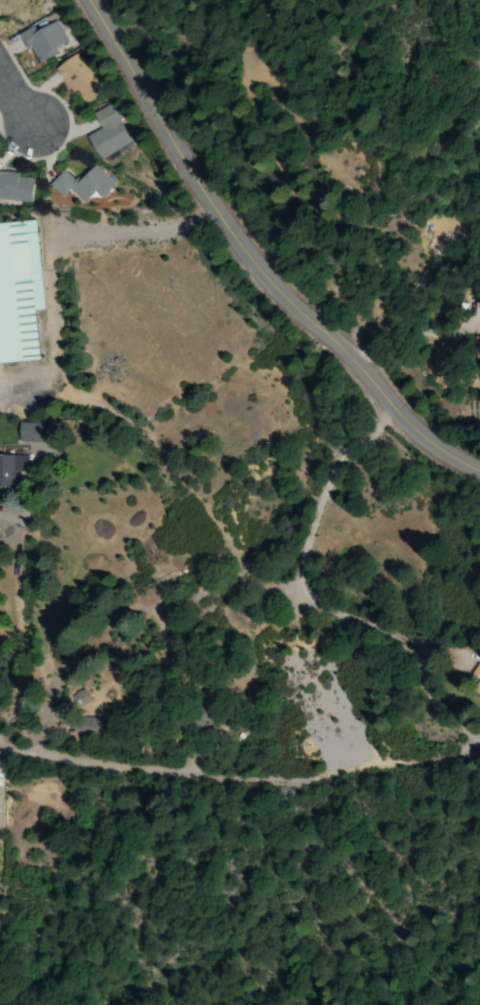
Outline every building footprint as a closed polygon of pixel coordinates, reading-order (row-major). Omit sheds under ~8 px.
[(63,46),(49,22),(29,33),(26,27),(12,34),(30,65),(63,46)] [(95,92),(69,55),(48,69),(75,106),(95,92)] [(95,127),(81,137),(96,159),(125,140),(101,103),(86,113),(95,127)] [(58,197),(66,189),(80,204),(92,193),(97,198),(110,186),(91,166),(73,184),(60,170),(45,185),(58,197)] [(30,175),(0,172),(0,200),(27,202),(30,175)] [(31,222),(0,225),(0,365),(45,361),(31,222)] [(49,442),(49,424),(18,423),(18,442),(49,442)] [(0,455),(0,485),(23,485),(23,455),(0,455)]
